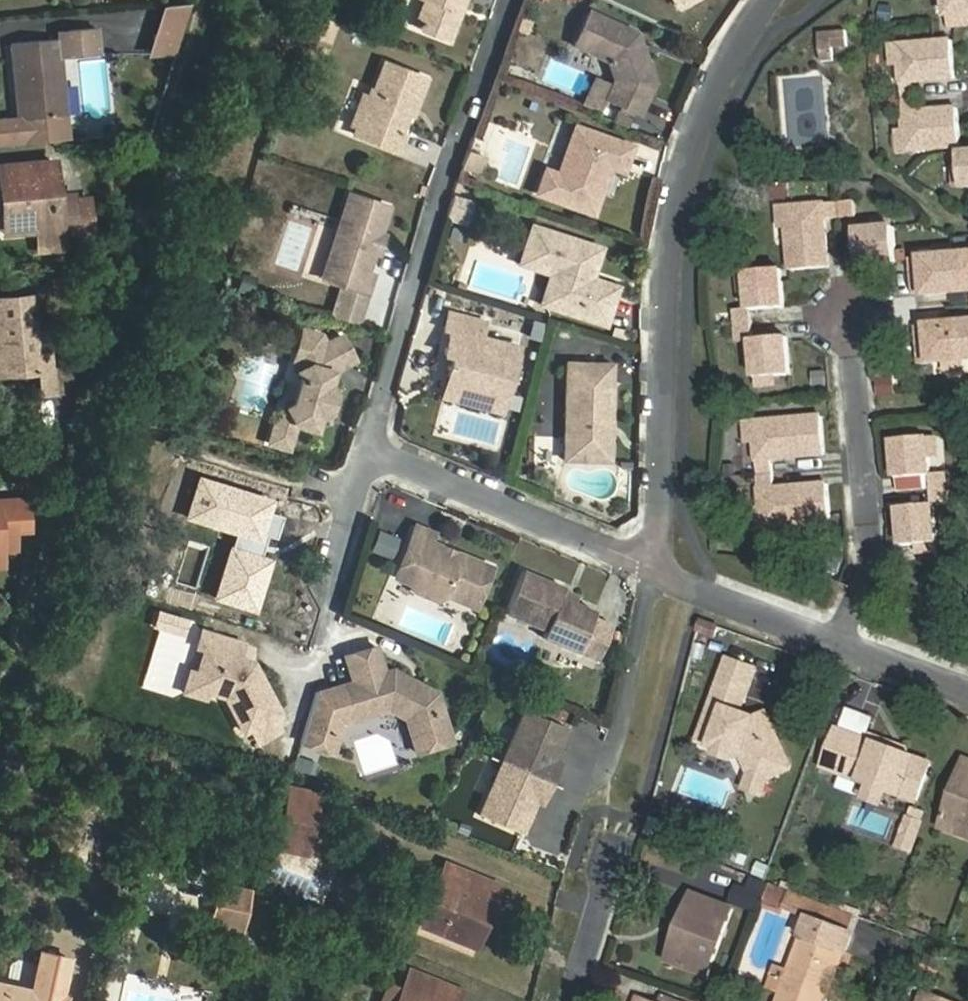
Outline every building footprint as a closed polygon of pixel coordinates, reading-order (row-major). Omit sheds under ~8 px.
[(417,1),(422,3),(414,23),(419,34),(447,44),(463,0),(417,0),(417,1)] [(951,11),(958,11),(957,0),(950,0),(951,11)] [(958,11),(959,24),(967,24),(967,0),(957,0),(958,11)] [(163,11),(148,56),(176,56),(191,8),(163,11)] [(101,28),(111,29),(108,47),(146,53),(152,17),(104,9),(101,28)] [(595,97),(629,113),(644,82),(629,33),(581,10),(565,44),(598,60),(604,80),(595,97)] [(959,24),(960,35),(967,34),(967,24),(959,24)] [(98,27),(67,31),(58,37),(12,43),(15,86),(27,86),(29,112),(22,113),(11,125),(0,115),(0,147),(69,141),(60,59),(101,55),(98,27)] [(836,35),(823,35),(825,64),(837,64),(836,35)] [(961,46),(909,50),(913,88),(928,86),(965,83),(961,46)] [(910,70),(909,50),(902,51),(903,71),(910,70)] [(414,106),(424,80),(382,65),(372,94),(369,93),(353,137),(398,153),(403,137),(399,135),(409,105),(414,106)] [(17,114),(22,113),(29,112),(27,86),(15,86),(17,114)] [(928,86),(913,88),(914,103),(929,101),(928,86)] [(594,98),(576,89),(570,104),(587,113),(594,98)] [(929,101),(914,103),(915,118),(930,116),(929,101)] [(11,125),(22,113),(17,114),(0,115),(11,125)] [(919,156),(967,151),(967,119),(967,113),(930,116),(915,118),(917,136),(919,156)] [(621,177),(630,153),(574,133),(558,180),(544,176),(535,200),(592,219),(600,195),(588,191),(589,185),(602,189),(608,173),(621,177)] [(919,156),(917,136),(910,137),(912,156),(919,156)] [(469,176),(473,162),(458,157),(453,170),(469,176)] [(2,193),(14,194),(16,233),(38,232),(62,230),(63,236),(77,235),(75,206),(73,198),(57,199),(54,162),(0,166),(0,172),(2,193)] [(14,194),(2,193),(5,234),(16,233),(14,194)] [(865,196),(850,198),(852,213),(867,211),(865,196)] [(383,211),(344,198),(322,266),(336,270),(331,287),(361,297),(367,281),(361,279),(368,257),(365,252),(368,241),(373,239),(383,211)] [(850,198),(836,199),(837,214),(852,213),(850,198)] [(473,227),(479,206),(455,199),(448,220),(473,227)] [(836,199),(798,202),(800,223),(803,267),(842,264),(837,214),(836,199)] [(800,223),(798,202),(790,203),(792,223),(800,223)] [(75,206),(77,235),(95,234),(94,205),(75,206)] [(303,274),(315,211),(287,205),(275,269),(303,274)] [(905,214),(885,216),(886,223),(906,222),(905,214)] [(886,223),(868,225),(871,261),(909,258),(906,222),(886,223)] [(547,310),(600,329),(613,291),(584,281),(594,252),(529,229),(516,266),(557,280),(547,310)] [(62,230),(38,232),(38,253),(64,251),(63,236),(62,230)] [(949,254),(967,252),(967,245),(948,246),(949,254)] [(925,256),(927,281),(938,280),(939,293),(967,291),(967,252),(949,254),(935,255),(925,256)] [(316,283),(331,287),(336,270),(322,266),(316,283)] [(794,268),(755,272),(757,292),(758,310),(797,306),(794,268)] [(757,292),(755,272),(747,272),(749,292),(757,292)] [(938,280),(927,281),(929,294),(939,293),(938,280)] [(0,297),(0,378),(37,376),(39,397),(55,395),(52,353),(39,354),(34,295),(0,297)] [(479,314),(443,303),(438,319),(445,321),(437,345),(446,348),(440,366),(466,374),(460,395),(493,405),(512,342),(475,330),(479,314)] [(758,310),(744,311),(747,340),(761,339),(758,310)] [(942,323),(943,336),(933,337),(935,362),(945,361),(959,360),(967,359),(967,321),(942,323)] [(943,336),(942,323),(932,324),(933,337),(943,336)] [(315,331),(294,325),(285,358),(294,374),(286,400),(270,409),(262,439),(281,444),(288,420),(307,425),(311,412),(321,405),(326,388),(320,381),(324,368),(349,362),(343,335),(317,342),(315,331)] [(800,335),(761,339),(765,377),(784,375),(803,373),(800,335)] [(603,365),(557,365),(556,462),(602,462),(603,365)] [(895,373),(877,373),(878,397),(896,396),(895,373)] [(784,375),(765,377),(765,384),(785,383),(784,375)] [(838,420),(769,426),(771,446),(773,464),(787,463),(842,458),(838,420)] [(771,446),(769,426),(761,427),(764,447),(771,446)] [(958,461),(956,441),(918,445),(921,483),(960,479),(958,461)] [(966,461),(964,441),(956,441),(958,461),(966,461)] [(787,463),(773,464),(775,494),(790,492),(787,463)] [(960,479),(961,494),(962,509),(967,508),(967,478),(960,479)] [(921,483),(922,497),(961,494),(960,479),(921,483)] [(775,494),(777,512),(779,531),(848,525),(844,487),(790,492),(775,494)] [(10,565),(9,549),(22,548),(21,537),(33,537),(31,505),(0,508),(0,566),(10,565)] [(966,546),(962,508),(924,512),(927,550),(946,548),(966,546)] [(779,531),(777,512),(770,512),(771,532),(779,531)] [(426,537),(410,530),(390,579),(404,586),(409,594),(430,603),(441,598),(469,610),(485,570),(423,545),(426,537)] [(967,554),(966,546),(946,548),(947,555),(967,554)] [(555,601),(559,592),(517,575),(499,617),(539,634),(536,641),(592,665),(606,630),(587,622),(590,615),(565,605),(555,601)] [(569,597),(559,592),(555,601),(565,605),(569,597)] [(718,622),(702,616),(699,625),(715,631),(718,622)] [(183,673),(176,694),(197,701),(200,692),(218,697),(237,734),(244,730),(266,719),(273,715),(252,675),(247,677),(240,663),(232,661),(237,646),(195,633),(190,648),(198,650),(190,675),(183,673)] [(345,685),(309,697),(294,747),(326,757),(335,727),(382,712),(400,719),(415,751),(448,735),(427,689),(413,684),(406,686),(399,684),(395,677),(382,672),(376,674),(368,650),(337,661),(345,685)] [(743,707),(758,664),(730,653),(730,655),(701,737),(745,752),(753,768),(771,773),(792,764),(794,759),(770,707),(758,713),(743,707)] [(246,665),(240,663),(247,677),(252,675),(246,665)] [(561,732),(517,714),(473,821),(517,838),(533,801),(538,803),(551,772),(545,770),(561,732)] [(921,790),(935,751),(842,717),(827,756),(874,773),(876,778),(891,783),(896,781),(921,790)] [(273,732),(266,719),(244,730),(251,744),(273,732)] [(387,733),(354,745),(365,775),(398,764),(387,733)] [(30,738),(14,734),(7,762),(22,766),(30,738)] [(966,754),(945,812),(967,821),(967,755),(966,754)] [(294,757),(292,771),(313,774),(316,761),(294,757)] [(767,789),(771,773),(753,768),(748,784),(767,789)] [(316,800),(287,793),(277,840),(306,845),(316,800)] [(930,809),(916,804),(906,833),(920,838),(930,809)] [(649,818),(647,836),(664,838),(667,821),(649,818)] [(463,950),(481,902),(473,899),(476,886),(439,872),(415,932),(463,950)] [(208,925),(242,931),(250,896),(252,886),(218,878),(208,925)] [(756,910),(761,891),(733,884),(728,904),(756,910)] [(481,902),(488,904),(492,892),(476,886),(473,899),(481,902)] [(793,900),(771,891),(766,904),(788,912),(793,900)] [(696,925),(680,962),(712,976),(739,911),(698,895),(687,921),(696,925)] [(488,904),(481,902),(463,950),(470,952),(488,904)] [(841,966),(852,933),(812,918),(781,1000),(828,1000),(830,996),(822,993),(832,963),(841,966)] [(671,958),(680,962),(696,925),(687,921),(671,958)] [(69,958),(70,954),(38,948),(38,949),(30,987),(0,980),(0,1000),(69,1000),(70,996),(62,994),(69,958)] [(830,996),(841,966),(832,963),(822,993),(830,996)] [(458,997),(407,976),(397,1000),(456,1000),(458,997)] [(921,1000),(929,1000),(935,987),(928,984),(921,1000)] [(935,987),(929,1000),(967,1000),(935,987)] [(665,1000),(691,1000),(666,990),(662,1000),(665,1000)] [(662,1000),(645,992),(641,1000),(665,1000),(662,1000)]
